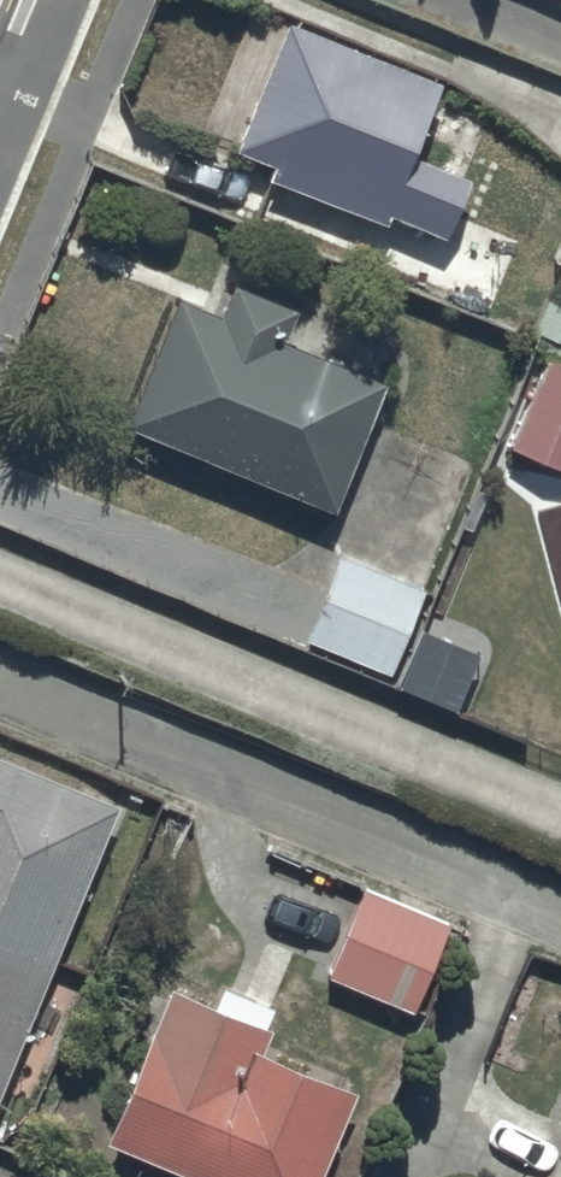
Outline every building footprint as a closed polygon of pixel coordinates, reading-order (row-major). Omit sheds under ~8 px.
[(439,71),(287,11),(236,139),(276,155),(271,169),(386,214),(390,204),(447,227),(469,171),(409,148),(439,71)] [(177,284),(123,412),(333,501),(387,374),(285,330),(298,300),(236,273),(223,304),(177,284)] [(510,436),(560,460),(560,354),(552,349),(510,436)] [(425,584),(339,546),(305,629),(388,666),(425,584)] [(0,748),(0,1079),(117,796),(0,748)] [(449,914),(362,878),(328,964),(413,1000),(449,914)] [(103,1132),(212,1176),(315,1176),(356,1081),(261,1041),(270,1020),(246,1010),(257,982),(226,969),(216,992),(170,973),(103,1132)]
